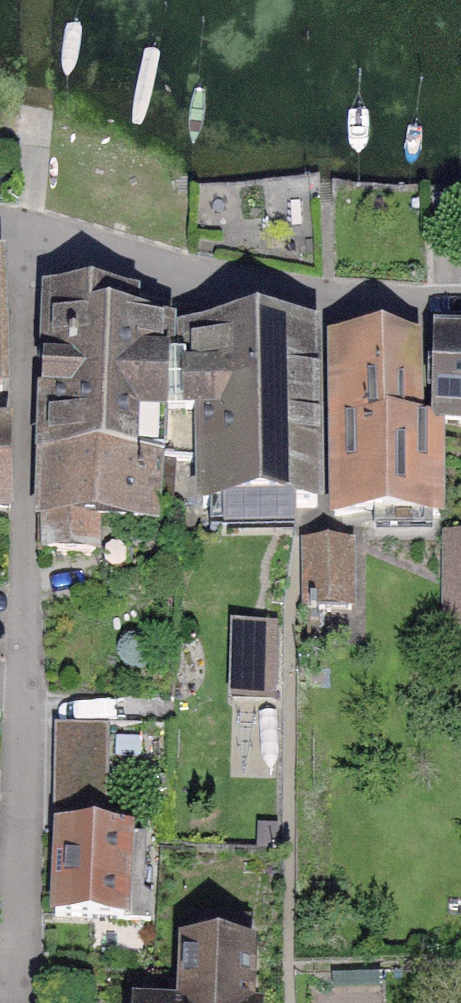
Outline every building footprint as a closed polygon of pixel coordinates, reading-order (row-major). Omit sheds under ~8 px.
[(312,336),(183,336),(182,366),(166,366),(166,327),(129,326),(129,303),(49,300),(42,464),(82,465),(82,460),(151,462),(199,463),(202,508),(314,505),(312,336)] [(436,336),(437,421),(460,422),(460,337),(436,336)] [(417,422),(416,344),(336,344),(339,416),(334,424),(335,515),(437,514),(437,421),(417,422)] [(42,464),(39,555),(93,557),(95,522),(149,524),(151,462),(82,460),(82,465),(42,464)] [(357,534),(305,538),(309,598),(361,595),(357,534)] [(448,534),(448,628),(460,628),(460,534),(448,534)] [(273,631),(232,632),(232,701),(274,701),(273,631)] [(108,726),(56,725),(55,815),(107,815),(108,726)] [(142,833),(59,830),(54,916),(151,920),(152,897),(140,889),(142,833)] [(252,925),(187,923),(185,1002),(250,1002),(252,925)]
